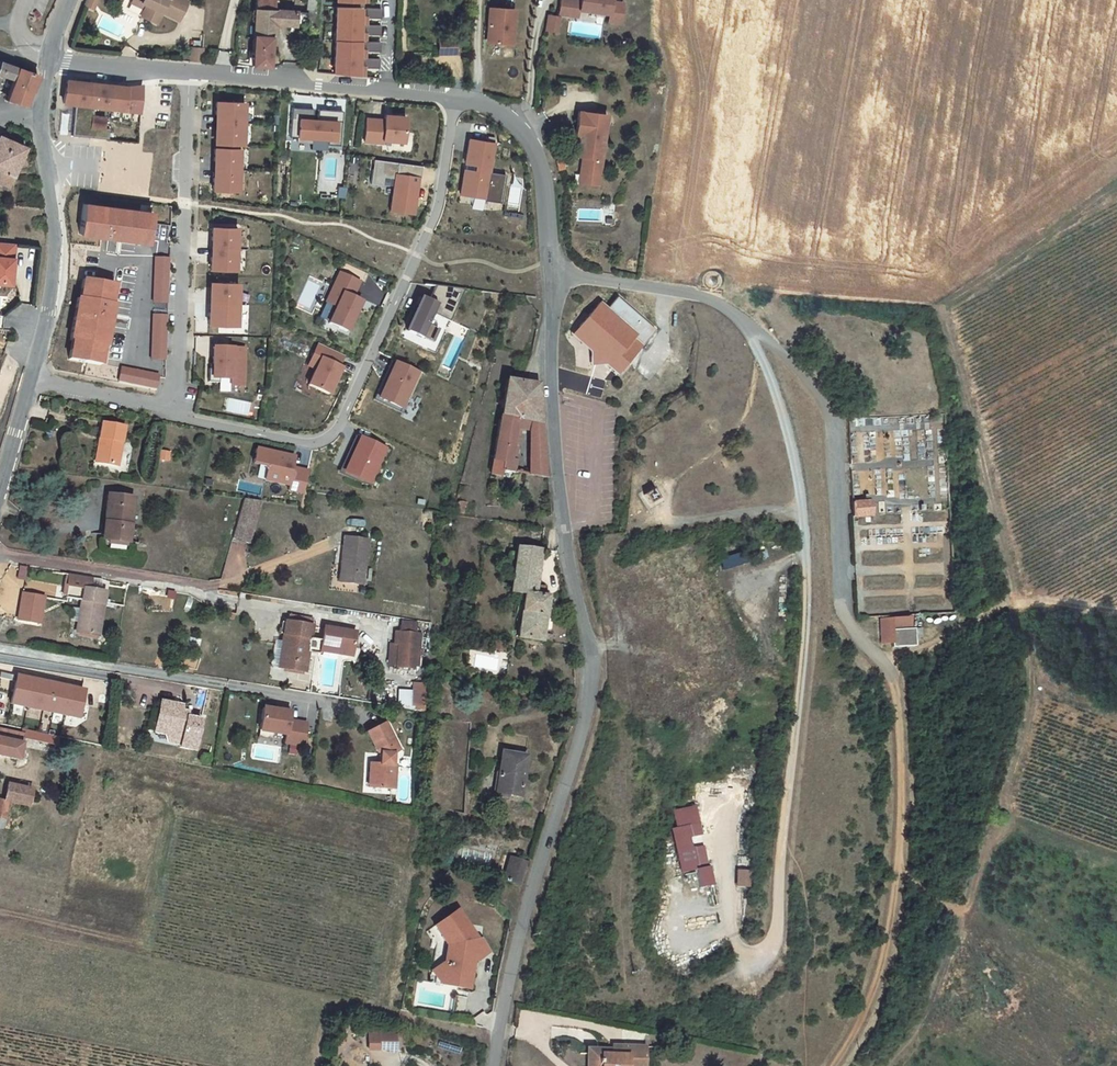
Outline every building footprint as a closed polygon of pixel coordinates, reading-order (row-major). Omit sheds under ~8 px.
[(83,6),(92,10),(95,2),(92,1),(92,0),(85,0),(83,6)] [(135,0),(130,0),(129,2),(143,9),(138,17),(143,19),(149,7),(135,0)] [(182,0),(135,0),(149,7),(143,19),(154,24),(159,13),(176,21),(186,2),(182,0)] [(257,8),(276,9),(277,0),(258,0),(257,8)] [(304,10),(318,11),(318,0),(305,0),(304,10)] [(560,13),(580,16),(581,9),(611,13),(612,13),(613,1),(613,0),(562,0),(560,13)] [(625,1),(613,1),(612,13),(611,13),(610,20),(622,22),(625,1)] [(365,6),(337,5),(335,72),(363,73),(365,6)] [(366,6),(365,71),(381,71),(381,6),(366,6)] [(492,26),(491,42),(514,43),(516,8),(490,7),(489,26),(492,26)] [(276,9),(257,8),(256,26),(253,62),(268,63),(270,37),(275,38),(277,23),(297,24),(298,11),(276,9)] [(560,16),(549,14),(546,29),(558,31),(560,16)] [(457,32),(440,32),(440,47),(457,47),(457,32)] [(201,49),(190,48),(189,62),(200,63),(201,49)] [(13,80),(16,67),(3,62),(0,73),(0,76),(13,80)] [(39,74),(36,74),(16,67),(13,80),(9,95),(7,100),(29,104),(32,86),(35,87),(39,74)] [(78,102),(75,134),(93,136),(111,138),(112,125),(107,125),(108,114),(96,113),(97,103),(99,82),(88,81),(65,79),(63,100),(78,102)] [(99,82),(97,103),(142,108),(144,87),(125,85),(99,82)] [(241,103),(211,102),(209,145),(239,146),(241,103)] [(290,135),(296,136),(296,138),(329,140),(328,144),(340,145),(342,121),(335,121),(312,119),(313,108),(292,107),(290,135)] [(582,158),(581,174),(595,176),(597,159),(602,160),(607,116),(578,113),(575,138),(580,138),(578,149),(583,149),(582,158)] [(405,117),(384,115),(382,142),(403,143),(405,117)] [(383,120),(364,119),(363,143),(381,144),(383,120)] [(458,195),(484,199),(500,202),(504,177),(488,174),(493,144),(467,140),(458,195)] [(13,191),(28,150),(0,141),(0,186),(13,191)] [(237,150),(209,149),(208,191),(235,192),(237,150)] [(562,159),(557,160),(560,170),(565,169),(562,159)] [(595,176),(581,174),(579,184),(600,186),(602,160),(597,159),(595,176)] [(392,178),(388,211),(414,214),(418,181),(420,167),(372,160),(370,175),(369,184),(380,185),(381,176),(392,178)] [(84,202),(80,235),(152,244),(156,211),(84,202)] [(231,232),(206,231),(205,243),(206,244),(206,260),(204,260),(204,273),(229,274),(231,232)] [(3,286),(12,286),(16,246),(2,244),(0,259),(0,285),(3,286)] [(170,302),(171,256),(153,256),(153,302),(170,302)] [(323,303),(332,307),(324,326),(344,335),(357,305),(349,301),(357,285),(336,276),(323,303)] [(710,276),(708,284),(717,286),(719,278),(710,276)] [(68,359),(102,364),(115,284),(83,279),(80,298),(78,298),(68,359)] [(230,287),(205,286),(205,299),(206,299),(206,307),(204,307),(204,316),(202,316),(202,328),(230,329),(231,308),(230,308),(230,287)] [(436,328),(427,324),(436,303),(419,296),(404,330),(421,337),(421,336),(431,340),(436,328)] [(597,303),(577,326),(588,335),(589,351),(590,362),(600,361),(616,375),(641,345),(632,337),(635,334),(597,303)] [(151,312),(150,359),(168,359),(169,312),(151,312)] [(577,326),(569,336),(589,351),(588,335),(577,326)] [(338,370),(336,369),(341,358),(316,347),(306,368),(312,370),(304,387),(326,397),(338,370)] [(236,389),(238,352),(206,351),(206,373),(202,372),(202,386),(212,386),(212,382),(224,383),(223,389),(236,389)] [(415,372),(394,362),(378,397),(400,406),(415,372)] [(157,390),(161,374),(121,364),(117,381),(157,390)] [(525,472),(546,476),(533,384),(525,384),(503,378),(488,475),(496,476),(498,468),(515,471),(520,438),(525,439),(526,434),(531,434),(525,472)] [(212,382),(212,386),(212,396),(223,396),(223,389),(224,383),(212,382)] [(99,437),(104,438),(101,457),(119,459),(125,426),(102,422),(99,437)] [(99,437),(95,456),(101,457),(104,438),(99,437)] [(382,448),(358,437),(343,471),(367,482),(382,448)] [(168,452),(159,451),(158,459),(166,461),(168,452)] [(289,471),(291,460),(254,452),(251,467),(262,470),(265,474),(263,484),(289,489),(288,494),(303,497),(305,474),(289,471)] [(118,466),(119,459),(101,457),(99,463),(118,466)] [(652,490),(642,496),(648,505),(658,500),(652,490)] [(102,523),(106,524),(104,542),(124,545),(131,500),(106,496),(102,523)] [(854,501),(854,513),(872,513),(872,500),(854,501)] [(251,546),(262,505),(245,502),(235,542),(251,546)] [(341,537),(338,568),(342,569),(340,582),(360,584),(366,540),(341,537)] [(519,605),(517,638),(549,643),(551,630),(542,629),(545,593),(534,592),(537,552),(512,548),(512,555),(504,554),(504,560),(511,561),(509,588),(521,590),(520,594),(515,594),(514,604),(519,605)] [(20,565),(18,579),(26,580),(28,566),(20,565)] [(77,633),(99,637),(106,593),(90,590),(92,579),(71,575),(67,598),(83,601),(77,633)] [(45,597),(23,593),(18,620),(40,624),(45,597)] [(312,618),(289,614),(287,621),(311,625),(312,618)] [(911,617),(881,618),(881,642),(892,643),(892,647),(915,647),(915,638),(915,629),(911,629),(911,617)] [(287,621),(284,620),(282,632),(280,644),(282,645),(279,666),(302,670),(306,651),(318,653),(319,651),(320,644),(333,647),(336,652),(336,654),(349,657),(353,634),(322,627),(322,632),(310,629),(311,625),(287,621)] [(396,631),(395,644),(389,644),(387,663),(393,664),(393,665),(411,667),(412,664),(416,665),(418,638),(414,638),(415,633),(413,633),(413,622),(400,621),(400,624),(397,624),(397,631),(396,631)] [(503,642),(494,641),(493,650),(503,650),(503,642)] [(320,644),(319,651),(336,654),(336,652),(333,647),(320,644)] [(13,679),(10,697),(0,695),(0,715),(60,726),(62,718),(76,720),(81,692),(13,679)] [(424,684),(413,683),(411,707),(423,707),(424,684)] [(158,701),(152,731),(167,734),(166,741),(179,743),(178,747),(194,750),(200,719),(186,717),(186,712),(178,711),(179,706),(158,701)] [(288,712),(261,707),(257,730),(284,734),(283,742),(301,745),(304,724),(287,721),(288,712)] [(377,763),(371,763),(370,788),(394,789),(395,764),(391,764),(392,753),(398,750),(384,723),(365,732),(375,752),(377,752),(377,763)] [(11,760),(17,733),(0,729),(0,758),(11,760)] [(20,736),(54,744),(55,737),(21,729),(20,736)] [(522,754),(498,751),(493,793),(516,796),(522,754)] [(2,821),(5,801),(27,806),(30,790),(5,785),(2,801),(0,800),(0,820),(2,821)] [(677,809),(679,827),(701,824),(698,806),(677,809)] [(695,870),(697,888),(711,886),(708,867),(706,867),(703,847),(692,848),(691,837),(702,835),(701,824),(679,827),(675,828),(680,872),(695,870)] [(511,858),(503,882),(517,886),(524,862),(511,858)] [(750,873),(738,871),(736,883),(749,885),(750,873)] [(458,911),(433,926),(445,946),(447,946),(438,986),(467,991),(471,970),(463,968),(465,961),(475,964),(489,954),(480,941),(476,940),(458,911)] [(367,1034),(367,1050),(395,1049),(394,1033),(367,1034)] [(642,1046),(618,1045),(616,1046),(615,1047),(615,1050),(609,1049),(608,1054),(587,1053),(586,1065),(639,1065),(639,1060),(642,1060),(642,1046)]
